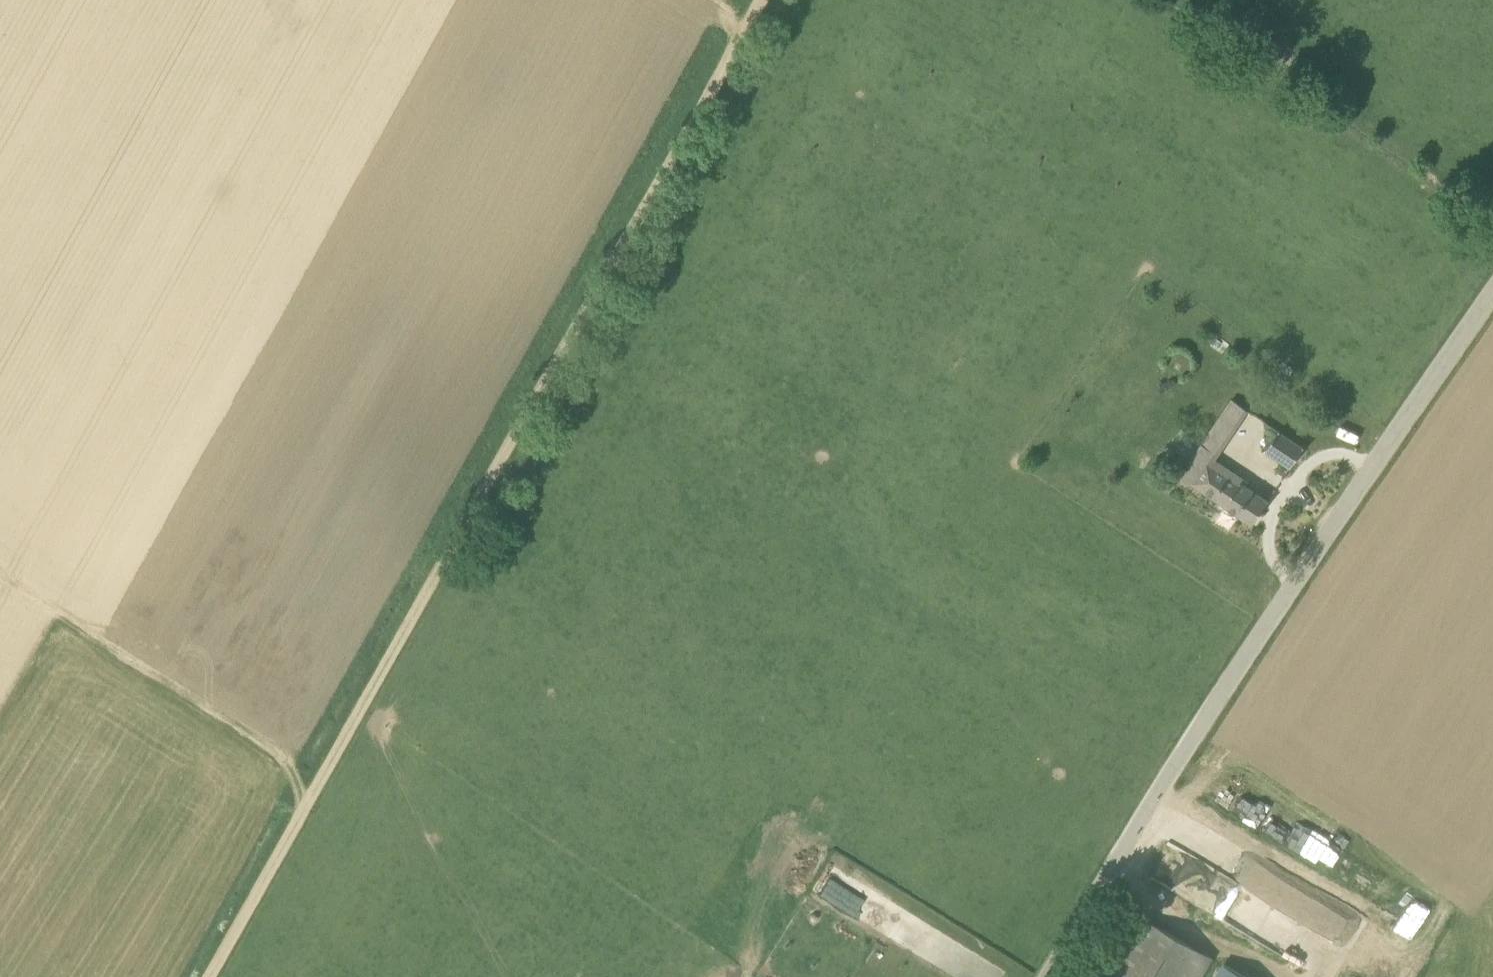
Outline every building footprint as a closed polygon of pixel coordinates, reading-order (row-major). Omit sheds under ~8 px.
[(1280,431),(1266,451),(1291,468),(1305,448),(1280,431)] [(1220,456),(1202,445),(1181,476),(1253,525),(1269,501),(1246,486),(1249,482),(1216,461),(1220,456)] [(1225,882),(1351,945),(1364,921),(1237,857),(1225,882)] [(1106,976),(1203,976),(1214,958),(1142,916),(1106,976)]
